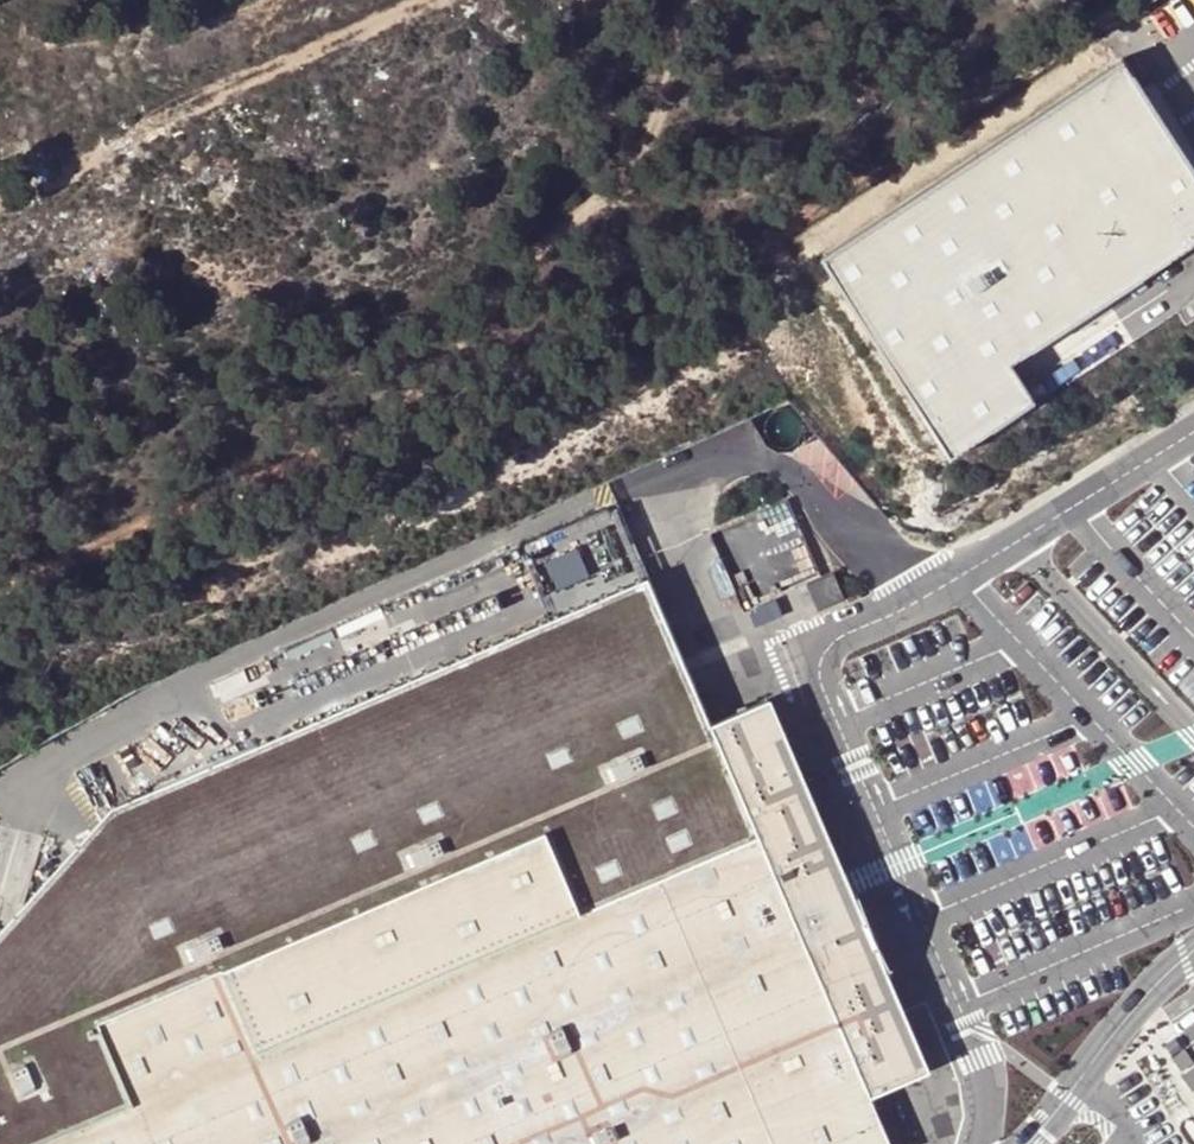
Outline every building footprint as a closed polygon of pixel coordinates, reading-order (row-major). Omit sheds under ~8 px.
[(826,257),(952,454),(1033,399),(1012,362),(1193,241),(1193,172),(1123,62),(826,257)] [(715,727),(654,574),(118,805),(0,934),(0,1143),(894,1143),(873,1095),(715,727)] [(715,727),(873,1095),(925,1072),(846,884),(768,704),(715,727)]
